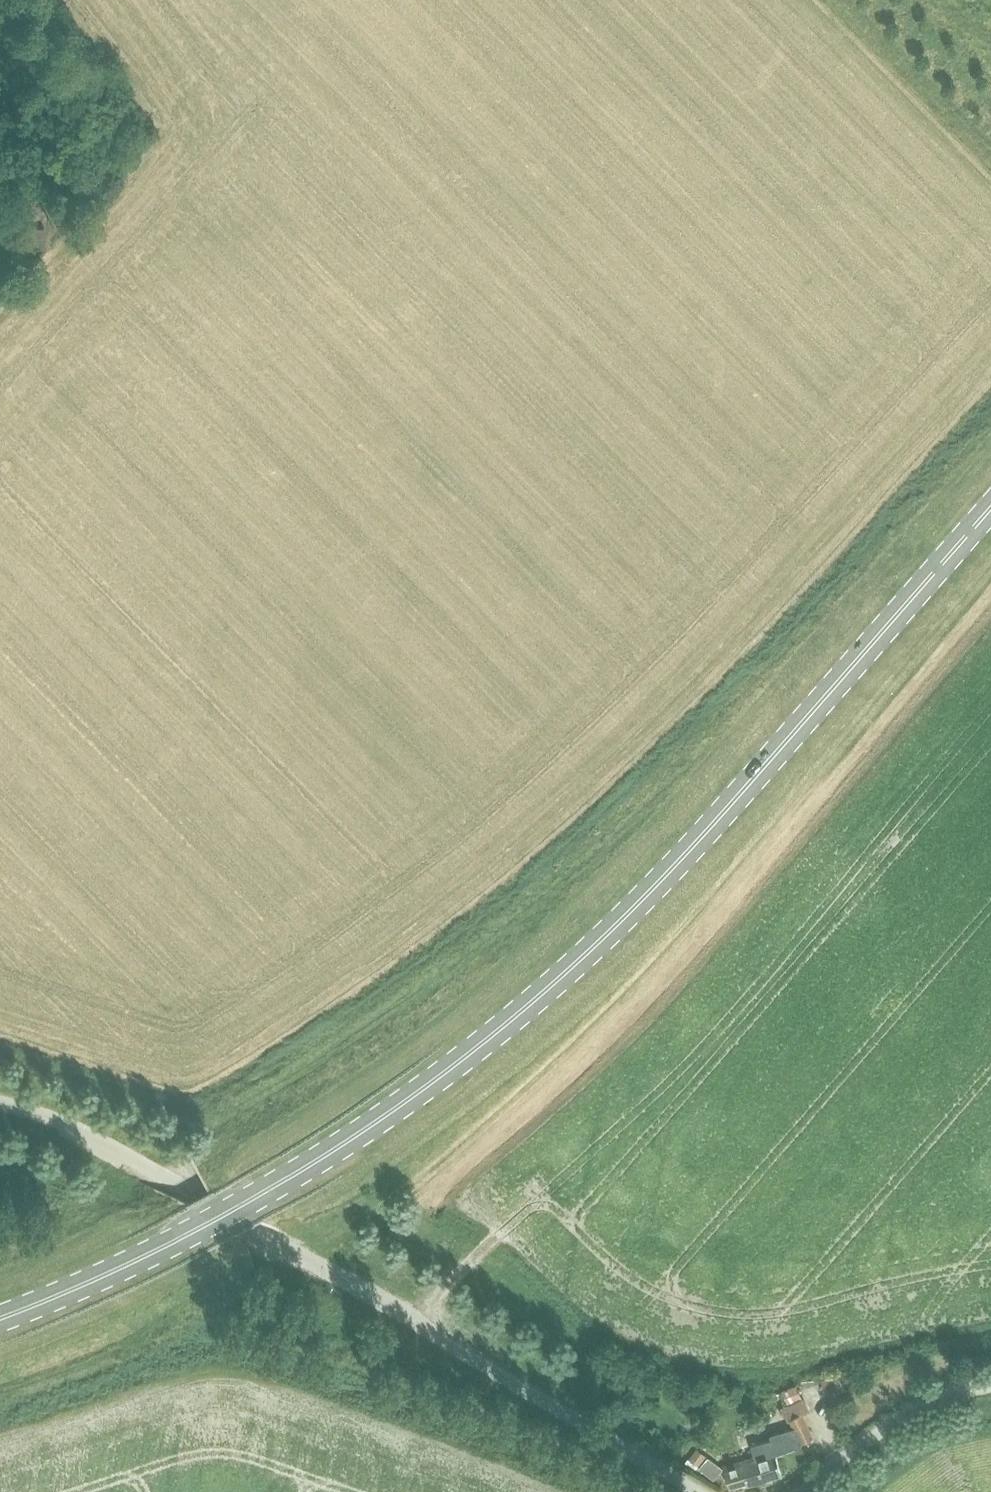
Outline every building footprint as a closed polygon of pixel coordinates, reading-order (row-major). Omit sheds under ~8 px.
[(44,226),(33,227),(35,247),(46,246),(44,226)] [(794,1385),(782,1390),(787,1402),(799,1396),(794,1385)] [(755,1461),(724,1470),(728,1485),(746,1480),(748,1484),(781,1475),(775,1455),(800,1448),(802,1443),(813,1438),(802,1415),(790,1421),(794,1428),(770,1435),(771,1440),(751,1446),(755,1461)] [(697,1447),(689,1457),(699,1464),(706,1454),(697,1447)] [(709,1455),(699,1468),(714,1479),(724,1467),(709,1455)]
